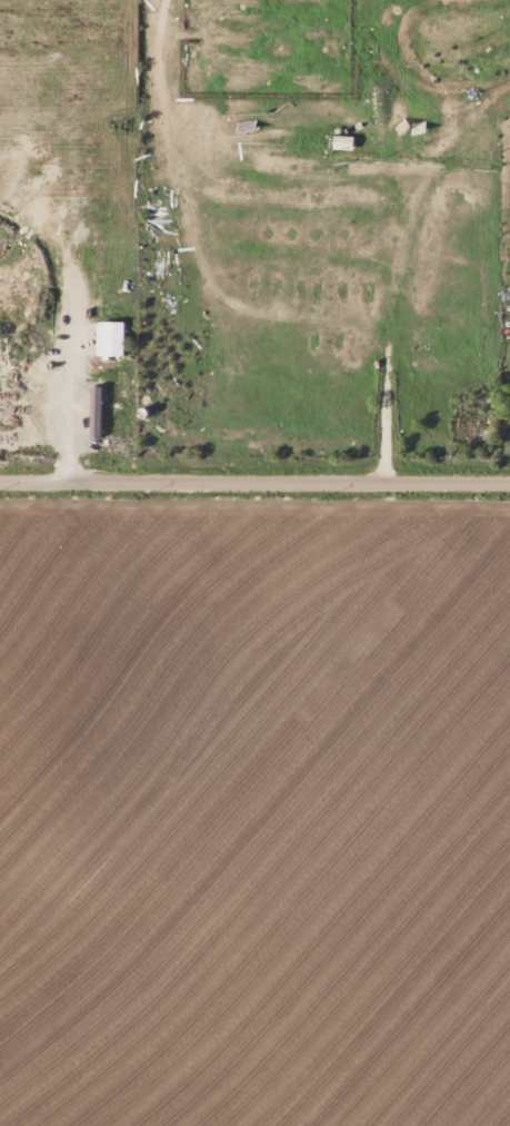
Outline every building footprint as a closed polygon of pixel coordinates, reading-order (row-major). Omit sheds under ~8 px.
[(330,148),(351,150),(352,139),(331,136),(330,148)] [(123,323),(93,323),(93,357),(123,357),(123,323)] [(94,438),(105,438),(106,387),(95,386),(94,438)]
